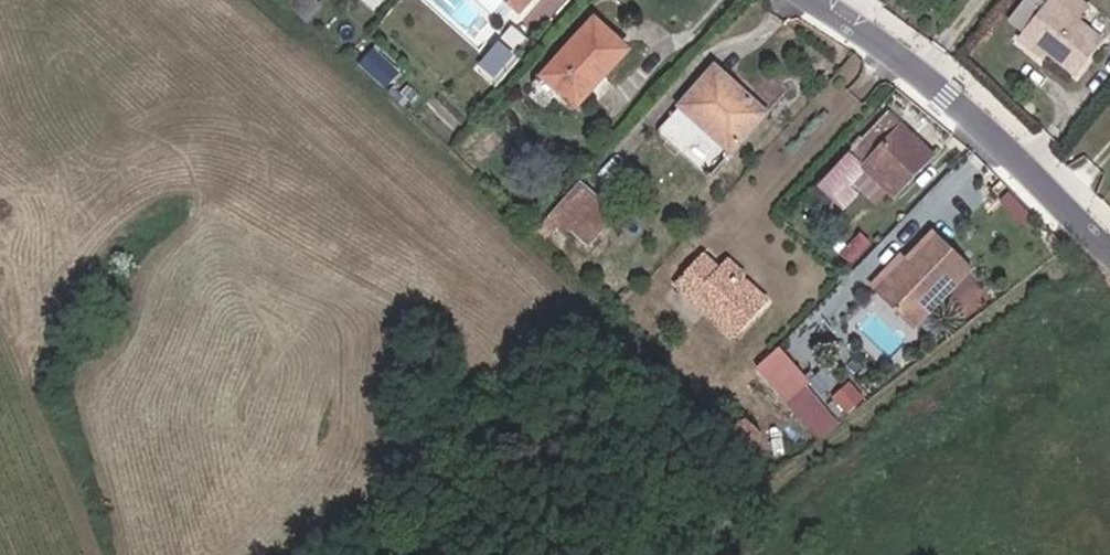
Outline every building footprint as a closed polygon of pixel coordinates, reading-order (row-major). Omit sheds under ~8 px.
[(321,16),(303,0),(291,0),(283,9),(306,30),(321,16)] [(384,22),(404,0),(379,0),(371,9),(384,22)] [(536,0),(479,0),(502,19),(513,8),(530,23),(544,9),(536,0)] [(1091,78),(1109,54),(1109,40),(1079,13),(1088,1),(1086,0),(1023,0),(1012,13),(1025,24),(1046,41),(1091,78)] [(1040,48),(1046,41),(1025,24),(1019,31),(1040,48)] [(602,81),(606,85),(630,58),(599,29),(549,84),(575,109),(602,81)] [(482,76),(505,94),(541,54),(519,35),(482,76)] [(391,100),(407,83),(383,63),(368,79),(391,100)] [(681,116),(732,163),(788,102),(759,75),(739,97),(718,76),(681,116)] [(875,178),(900,202),(940,159),(903,122),(832,195),(838,202),(834,206),(842,214),(848,208),(864,191),(875,178)] [(535,240),(552,256),(597,206),(580,189),(535,240)] [(848,208),(857,217),(872,200),(864,191),(848,208)] [(552,256),(570,273),(616,224),(597,206),(552,256)] [(978,278),(989,268),(956,232),(943,244),(978,278)] [(946,294),(953,301),(978,278),(943,244),(926,260),(891,293),(917,320),(946,294)] [(881,281),(891,293),(926,260),(915,249),(881,281)] [(738,305),(743,299),(754,287),(732,268),(717,285),(738,305)] [(742,362),(774,326),(743,299),(738,305),(717,285),(702,271),(675,301),(742,362)] [(917,320),(925,328),(953,301),(946,294),(917,320)] [(811,404),(834,386),(802,353),(780,371),(811,404)] [(854,412),(870,398),(855,380),(838,394),(854,412)]
